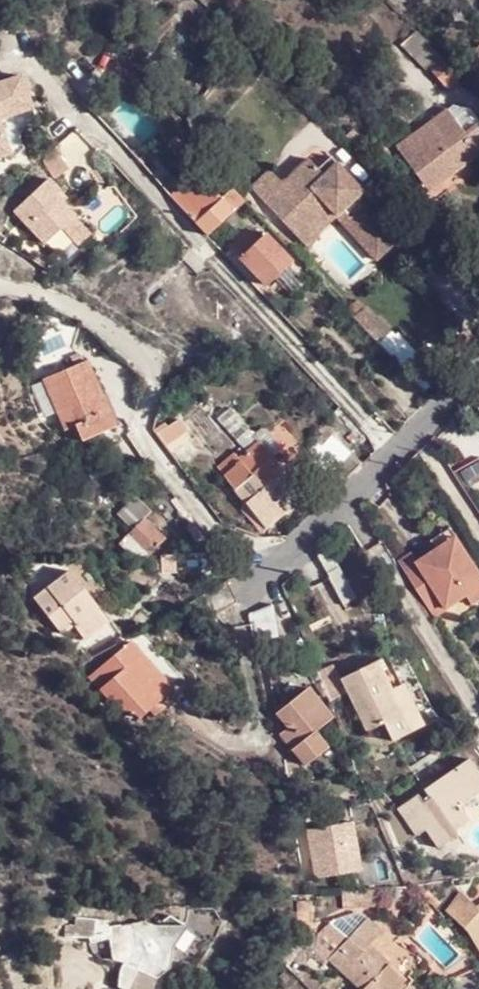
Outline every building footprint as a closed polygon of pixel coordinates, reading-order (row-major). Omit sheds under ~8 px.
[(442,64),(419,39),(404,52),(426,77),(428,74),(446,93),(458,82),(442,64)] [(467,60),(478,73),(478,49),(467,60)] [(23,79),(0,87),(0,162),(12,158),(1,124),(35,112),(23,79)] [(1,124),(12,158),(14,164),(26,153),(22,141),(25,130),(39,125),(35,112),(1,124)] [(477,134),(467,141),(448,116),(397,154),(429,197),(478,160),(478,136),(477,134)] [(364,194),(339,167),(325,179),(318,172),(311,164),(292,180),(282,185),(272,174),(253,192),(300,242),(340,206),(345,212),(343,214),(352,222),(367,221),(372,226),(382,216),(363,195),(364,194)] [(103,237),(135,209),(110,180),(78,207),(103,237)] [(213,233),(233,216),(199,181),(174,203),(207,238),(213,233)] [(51,184),(16,215),(27,228),(33,235),(45,250),(62,236),(76,223),(64,209),(59,202),(63,198),(51,184)] [(63,198),(59,202),(64,209),(69,205),(63,198)] [(340,206),(300,242),(310,253),(320,234),(336,218),(379,263),(404,238),(382,216),(372,226),(367,221),(352,222),(343,214),(345,212),(340,206)] [(76,223),(62,236),(76,252),(91,240),(76,223)] [(217,238),(213,233),(207,238),(211,243),(217,238)] [(291,265),(266,238),(260,244),(251,234),(238,247),(246,257),(241,262),(266,290),(291,265)] [(367,311),(356,322),(424,395),(440,379),(401,339),(399,341),(381,322),(380,324),(367,311)] [(92,369),(47,389),(69,438),(79,434),(87,450),(121,434),(92,369)] [(197,447),(181,426),(170,434),(168,430),(156,439),(178,466),(195,453),(193,450),(197,447)] [(260,449),(272,463),(279,457),(268,443),(260,449)] [(219,476),(236,495),(235,496),(250,513),(258,522),(268,533),(284,518),(277,508),(290,497),(282,488),(287,482),(272,463),(260,449),(241,466),(236,462),(219,476)] [(193,519),(173,495),(160,508),(181,529),(193,519)] [(165,546),(143,524),(154,513),(140,498),(115,522),(130,537),(118,548),(128,559),(149,561),(165,546)] [(246,517),(253,526),(258,522),(250,513),(246,517)] [(436,562),(461,546),(453,534),(432,546),(436,554),(432,556),(436,562)] [(342,603),(357,595),(330,546),(315,554),(342,603)] [(461,546),(436,562),(432,556),(418,565),(413,556),(401,564),(437,622),(478,595),(478,576),(461,546)] [(70,579),(35,606),(64,643),(76,633),(88,649),(111,630),(70,579)] [(214,618),(237,603),(229,586),(206,600),(214,618)] [(90,685),(118,714),(136,726),(152,712),(158,717),(166,710),(162,704),(175,693),(160,678),(170,668),(142,638),(129,646),(133,650),(90,685)] [(408,690),(392,659),(381,665),(382,667),(396,695),(408,690)] [(382,667),(344,686),(370,738),(388,730),(398,748),(429,732),(408,690),(396,695),(382,667)] [(333,723),(309,693),(278,718),(290,732),(282,738),(308,770),(329,753),(316,737),(333,723)] [(402,816),(421,844),(431,837),(444,856),(462,842),(459,838),(474,828),(465,815),(478,804),(478,773),(474,766),(429,797),(435,804),(429,808),(424,801),(402,816)] [(352,826),(308,835),(318,884),(362,875),(352,826)] [(376,894),(365,895),(367,913),(377,912),(376,894)] [(365,895),(343,897),(344,914),(367,913),(365,895)] [(373,924),(335,964),(358,988),(408,988),(412,986),(373,952),(387,938),(373,924)] [(190,933),(160,933),(149,929),(126,933),(126,932),(114,935),(113,930),(113,928),(82,925),(80,934),(72,933),(71,946),(93,945),(95,945),(96,951),(115,946),(118,967),(129,970),(128,973),(127,976),(126,978),(125,981),(125,983),(124,985),(123,988),(161,988),(162,986),(175,975),(178,956),(193,934),(190,933)]
